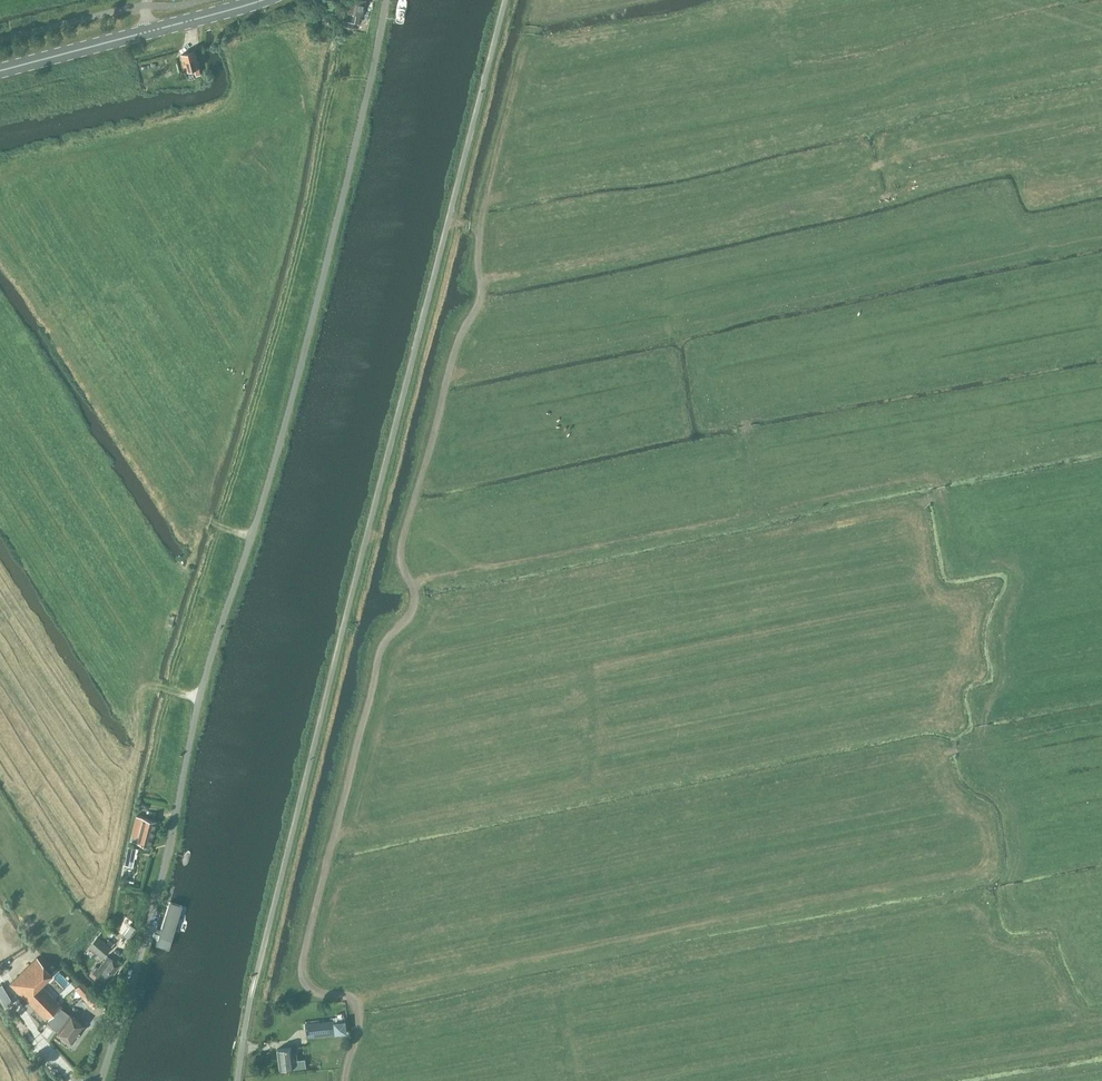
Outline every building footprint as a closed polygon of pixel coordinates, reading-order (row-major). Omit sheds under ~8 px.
[(340,20),(338,28),(351,31),(355,14),(360,15),(364,0),(363,0),(347,0),(345,9),(340,8),(337,19),(338,19),(340,20)] [(181,54),(185,70),(194,68),(196,76),(200,75),(194,51),(181,54)] [(152,820),(136,815),(131,833),(137,835),(136,841),(150,845),(157,821),(154,820),(152,820)] [(126,866),(133,867),(135,857),(137,857),(139,848),(130,846),(126,866)] [(171,952),(185,907),(171,903),(162,932),(161,933),(161,934),(161,935),(160,938),(159,940),(157,947),(171,952)] [(88,946),(102,957),(115,943),(106,935),(102,940),(97,935),(88,946)] [(92,972),(96,975),(94,978),(104,985),(120,964),(108,955),(99,967),(96,966),(92,972)] [(52,973),(37,957),(10,983),(17,991),(47,1022),(61,1008),(62,1007),(41,984),(52,973)] [(82,996),(90,1005),(97,998),(83,981),(75,988),(82,996)] [(2,984),(0,985),(0,1001),(5,1009),(14,1003),(9,996),(2,984)] [(85,1009),(90,1005),(82,996),(78,1000),(85,1009)] [(61,1008),(47,1022),(57,1031),(70,1014),(65,1011),(61,1008)] [(70,1014),(57,1031),(72,1042),(85,1025),(70,1014)] [(333,1020),(305,1023),(306,1036),(334,1033),(333,1020)] [(338,1021),(333,1022),(335,1033),(346,1032),(345,1021),(338,1021)] [(305,1058),(297,1059),(296,1055),(292,1056),(291,1047),(278,1048),(280,1068),(294,1067),(294,1068),(306,1067),(305,1058)]
